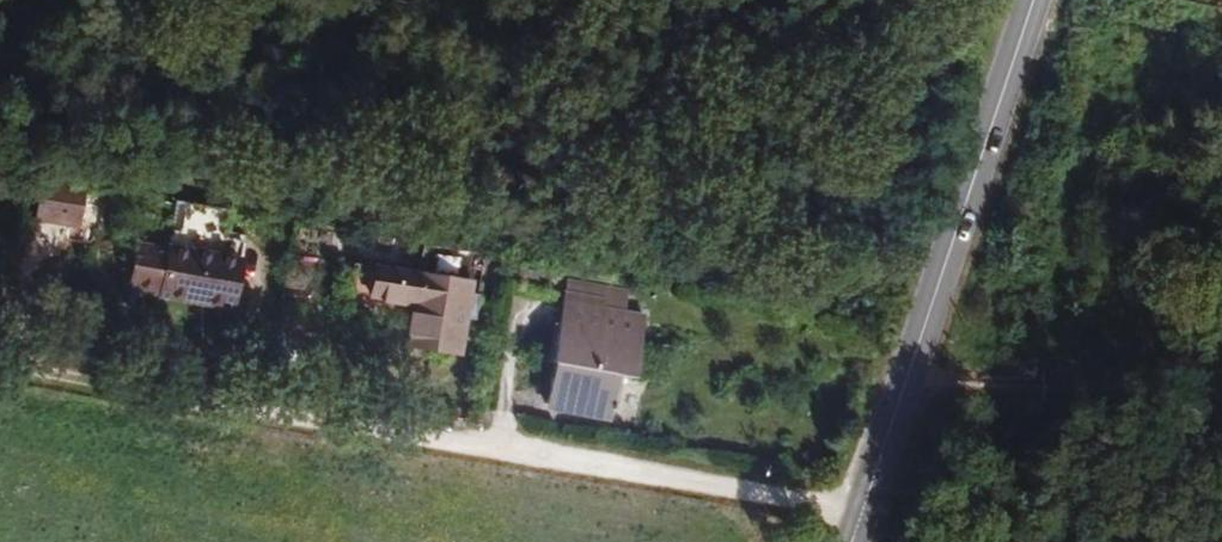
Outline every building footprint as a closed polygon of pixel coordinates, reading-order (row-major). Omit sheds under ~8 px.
[(72,219),(81,217),(85,190),(85,178),(41,167),(33,209),(72,219)] [(85,190),(81,217),(96,220),(99,191),(85,190)] [(233,240),(235,209),(173,197),(168,238),(137,233),(129,280),(231,305),(245,243),(233,240)] [(461,283),(369,264),(365,296),(403,304),(398,347),(448,357),(461,283)] [(607,299),(568,292),(546,407),(613,422),(619,387),(632,390),(645,320),(605,309),(607,299)]
